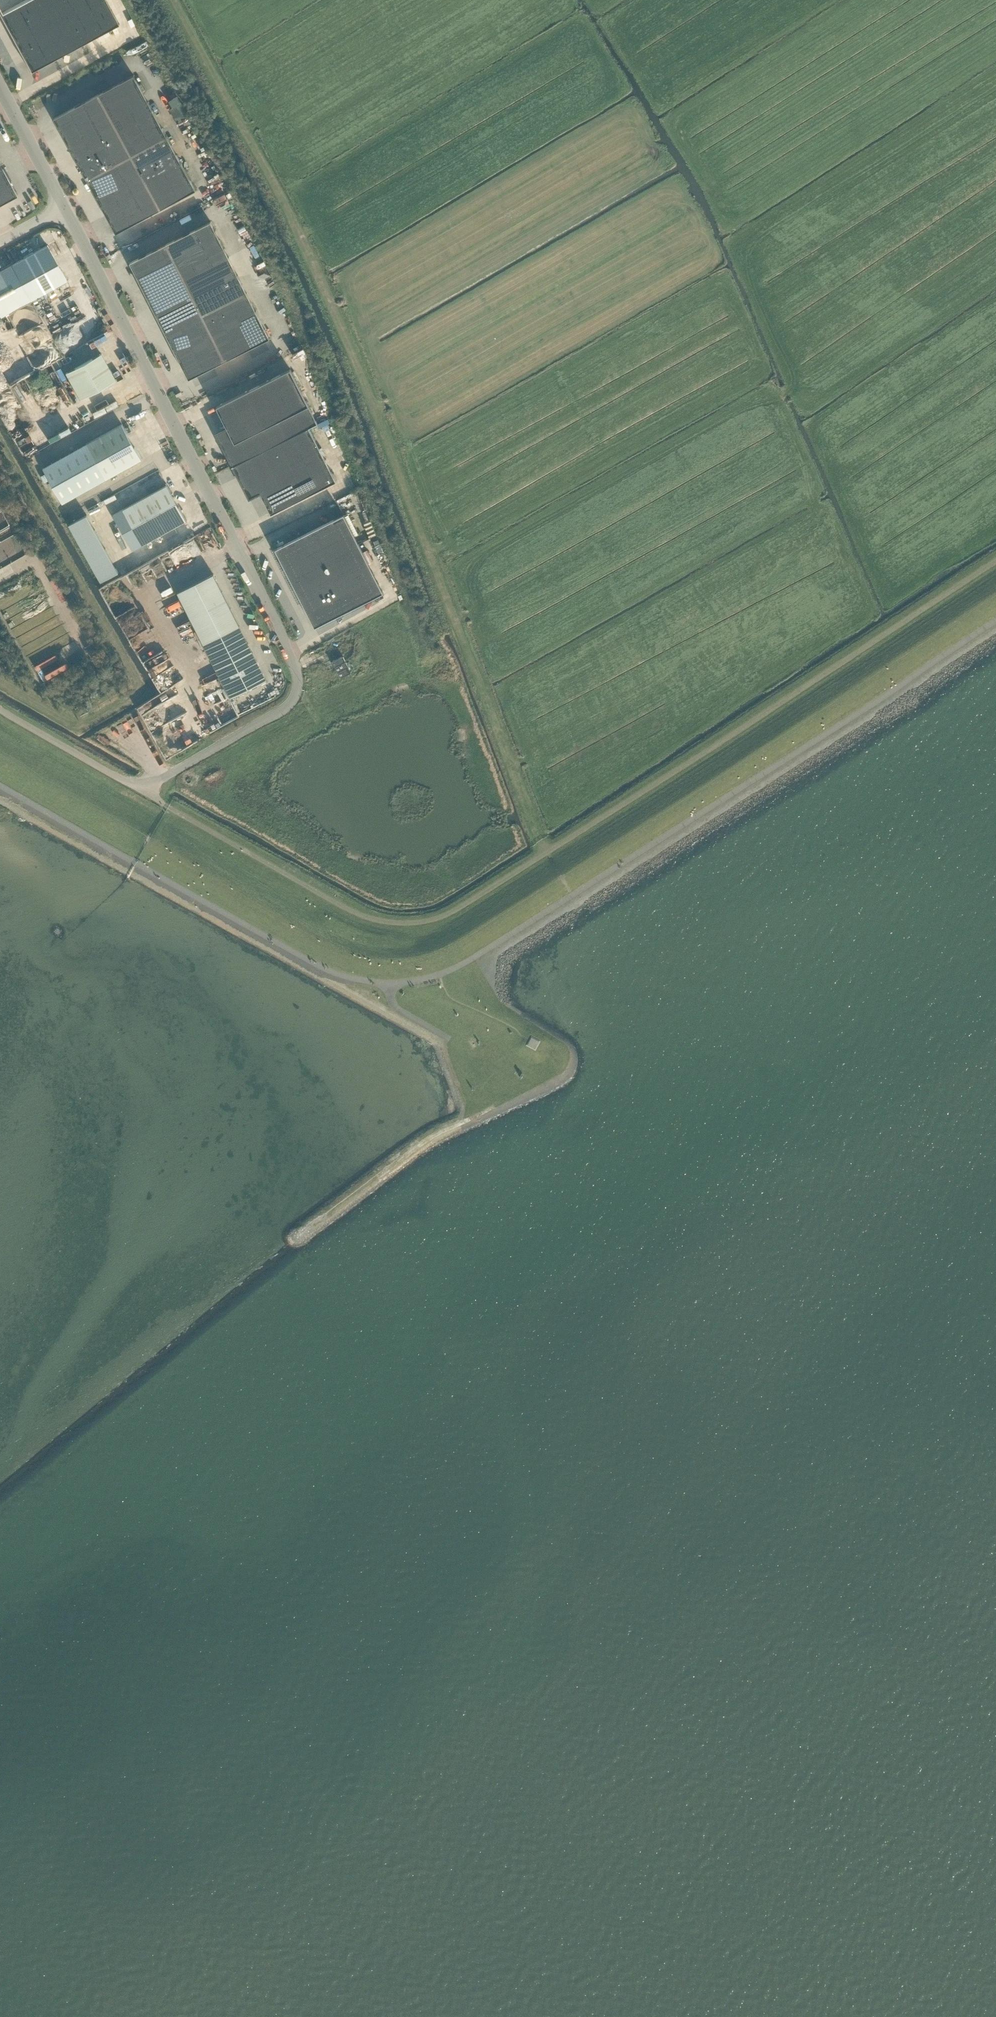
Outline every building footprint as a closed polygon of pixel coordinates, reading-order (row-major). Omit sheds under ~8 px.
[(105,0),(26,0),(1,13),(31,69),(29,69),(31,72),(118,24),(105,0)] [(134,74),(54,118),(116,232),(196,189),(134,74)] [(178,119),(190,112),(179,93),(170,98),(174,104),(170,106),(178,119)] [(0,165),(0,204),(16,195),(0,165)] [(211,221),(130,262),(189,379),(270,338),(211,221)] [(12,265),(31,300),(31,299),(51,335),(85,316),(47,245),(12,265)] [(31,300),(12,265),(0,271),(0,316),(31,300)] [(115,380),(101,353),(66,372),(80,399),(115,380)] [(233,465),(318,422),(290,368),(216,406),(227,427),(216,433),(233,465)] [(318,422),(233,465),(249,498),(260,492),(271,514),(334,482),(307,428),(318,423),(318,422)] [(87,443),(107,478),(142,459),(122,423),(87,442),(87,443)] [(87,443),(44,467),(63,502),(107,478),(87,443)] [(167,485),(113,514),(133,549),(186,520),(167,485)] [(87,514),(69,524),(101,581),(118,571),(87,514)] [(344,514),(275,548),(315,627),(383,592),(344,514)] [(179,561),(202,548),(194,534),(171,547),(179,561)] [(231,697),(267,679),(214,574),(178,592),(231,697)] [(93,641),(87,643),(95,662),(101,659),(93,641)] [(341,645),(329,649),(331,655),(343,651),(341,645)] [(537,1047),(541,1040),(533,1035),(529,1043),(537,1047)]
